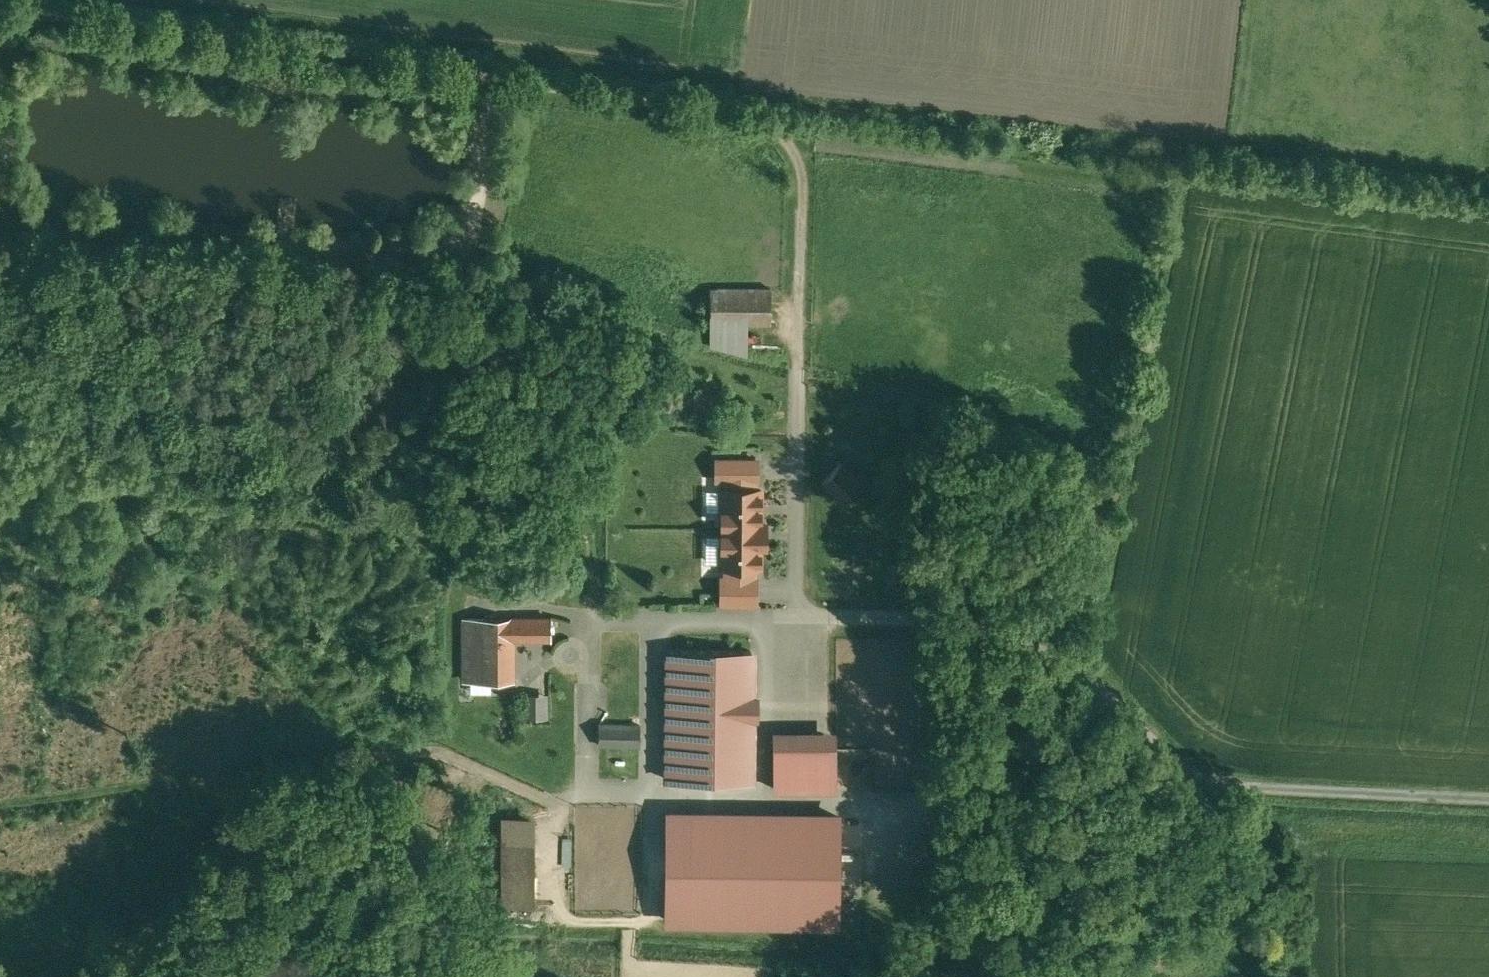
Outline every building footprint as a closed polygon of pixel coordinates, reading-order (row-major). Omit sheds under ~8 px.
[(756,350),(757,323),(781,324),(782,287),(720,286),(718,349),(756,350)] [(766,460),(716,460),(717,608),(767,608),(766,460)] [(841,463),(822,483),(842,502),(861,482),(841,463)] [(551,617),(464,617),(464,678),(514,678),(514,637),(551,638),(551,617)] [(758,651),(664,650),(663,777),(756,778),(758,651)] [(564,682),(539,682),(538,694),(523,693),(523,742),(563,744),(564,682)] [(641,724),(600,723),(599,744),(640,745),(641,724)] [(835,744),(775,744),(775,788),(836,788),(835,744)] [(840,811),(664,808),(662,923),(838,926),(840,811)]
